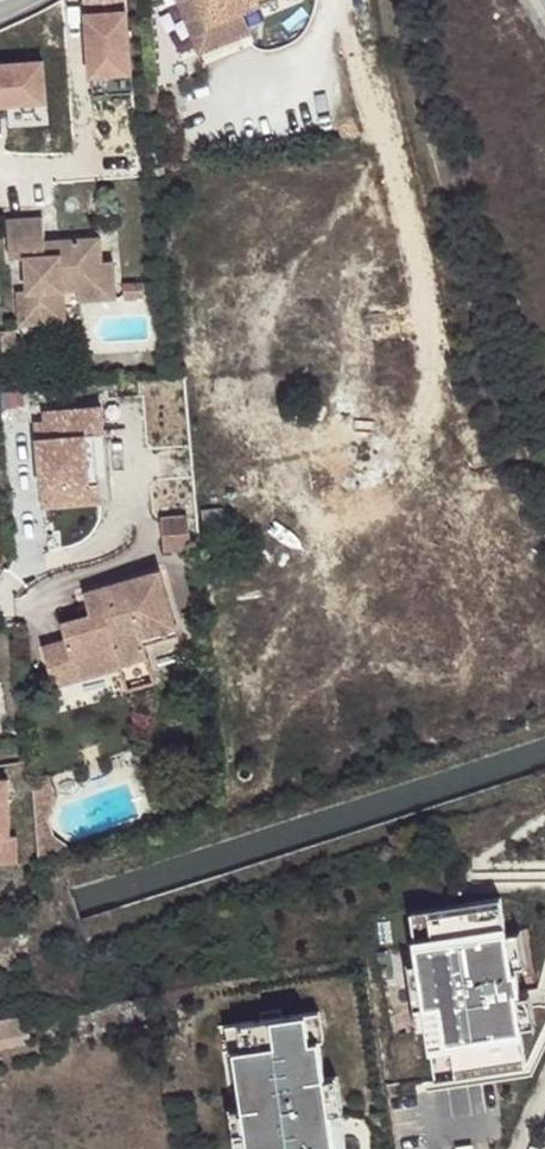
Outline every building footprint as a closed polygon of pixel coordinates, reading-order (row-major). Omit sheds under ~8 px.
[(159,4),(179,55),(200,47),(180,0),(168,0),(159,4)] [(200,47),(250,27),(242,8),(258,2),(258,0),(180,0),(200,47)] [(128,16),(86,20),(92,82),(134,79),(128,16)] [(0,70),(0,110),(47,108),(44,67),(0,70)] [(45,254),(44,242),(42,219),(6,222),(9,259),(25,257),(26,279),(27,289),(18,291),(21,326),(69,321),(68,314),(81,312),(80,302),(79,291),(102,288),(100,262),(98,237),(58,241),(58,252),(45,254)] [(58,241),(44,242),(45,254),(58,252),(58,241)] [(79,291),(80,302),(115,298),(111,261),(100,262),(102,288),(79,291)] [(143,297),(142,282),(122,283),(123,298),(143,297)] [(15,351),(14,330),(0,332),(1,351),(15,351)] [(103,407),(94,408),(96,434),(106,434),(103,407)] [(94,408),(46,412),(47,422),(48,439),(38,439),(43,488),(91,484),(87,435),(96,434),(94,408)] [(48,439),(47,422),(37,423),(38,439),(48,439)] [(101,501),(96,434),(87,435),(91,484),(43,488),(44,506),(101,501)] [(188,513),(163,515),(166,547),(190,544),(188,513)] [(146,638),(181,630),(169,577),(107,591),(110,608),(95,611),(96,617),(68,623),(71,640),(47,645),(55,686),(82,681),(79,667),(149,652),(146,638)] [(110,608),(107,591),(92,595),(95,611),(110,608)] [(184,644),(181,630),(146,638),(149,652),(184,644)] [(157,689),(149,652),(79,667),(82,681),(124,671),(129,694),(157,689)] [(57,794),(50,775),(33,781),(40,858),(69,849),(66,840),(54,831),(49,816),(57,794)] [(155,806),(165,803),(159,779),(149,782),(155,806)] [(0,780),(0,862),(18,862),(17,835),(11,835),(9,780),(0,780)] [(502,902),(482,905),(487,939),(508,936),(502,902)] [(424,988),(419,989),(423,1009),(427,1008),(428,1012),(433,1045),(439,1083),(512,1071),(506,1037),(523,1034),(508,936),(487,939),(482,905),(412,916),(418,953),(423,983),(424,988)] [(521,949),(510,950),(521,1017),(531,1016),(521,949)] [(423,983),(418,953),(403,955),(408,985),(423,983)] [(18,1018),(0,1021),(0,1046),(55,1035),(54,1030),(69,1027),(65,1009),(25,1017),(18,1018)] [(433,1045),(428,1012),(413,1015),(418,1048),(433,1045)] [(307,1051),(302,1024),(278,1027),(277,1020),(256,1023),(257,1031),(236,1034),(240,1059),(231,1061),(245,1148),(317,1148),(314,1131),(328,1129),(327,1122),(321,1087),(315,1049),(307,1051)] [(316,1022),(302,1024),(307,1051),(315,1049),(320,1049),(316,1022)] [(529,1068),(523,1034),(506,1037),(512,1071),(529,1068)] [(321,1087),(327,1122),(339,1120),(333,1086),(321,1087)] [(314,1131),(317,1148),(320,1148),(335,1147),(332,1128),(328,1129),(314,1131)]
